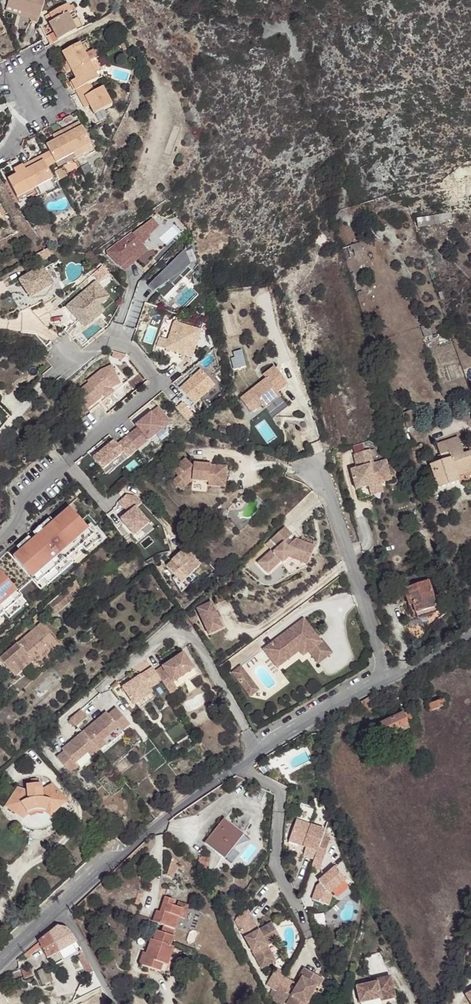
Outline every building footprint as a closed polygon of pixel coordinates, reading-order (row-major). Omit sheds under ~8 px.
[(28,23),(35,0),(0,0),(0,9),(22,16),(21,19),(20,21),(28,23)] [(48,40),(73,27),(64,9),(65,9),(62,3),(59,5),(58,3),(39,13),(43,21),(39,23),(44,33),(48,40)] [(21,19),(22,16),(0,9),(0,12),(21,19)] [(40,35),(44,43),(48,40),(44,33),(40,35)] [(57,65),(60,71),(65,69),(82,59),(73,42),(55,51),(61,62),(57,65)] [(66,83),(69,89),(83,82),(92,77),(82,59),(65,69),(71,80),(66,83)] [(69,89),(71,92),(85,84),(83,82),(69,89)] [(85,84),(71,92),(74,98),(88,91),(85,84)] [(88,91),(74,98),(78,105),(83,102),(88,113),(106,104),(97,87),(88,91)] [(71,122),(59,128),(62,133),(73,127),(71,122)] [(59,128),(53,131),(65,154),(82,144),(73,127),(62,133),(59,128)] [(38,145),(42,152),(47,163),(65,154),(53,131),(46,135),(49,140),(38,145)] [(82,144),(65,154),(68,159),(85,150),(82,144)] [(42,152),(38,154),(43,165),(47,163),(42,152)] [(38,154),(33,157),(39,167),(43,165),(38,154)] [(33,157),(15,166),(27,188),(45,179),(39,167),(33,157)] [(81,164),(73,168),(79,178),(86,174),(81,164)] [(27,188),(15,166),(9,169),(12,174),(1,180),(10,197),(27,188)] [(51,167),(46,170),(52,181),(57,179),(51,167)] [(45,179),(27,188),(31,197),(49,187),(45,179)] [(417,218),(418,228),(446,222),(446,220),(459,218),(458,211),(417,218)] [(153,221),(141,229),(148,238),(159,229),(153,221)] [(141,229),(107,254),(117,268),(132,255),(133,257),(142,249),(140,247),(149,240),(148,238),(141,229)] [(146,254),(142,249),(133,257),(132,255),(117,268),(121,274),(146,254)] [(186,253),(150,287),(164,301),(193,274),(189,271),(193,267),(186,253)] [(35,265),(2,288),(19,312),(36,300),(33,297),(41,294),(48,284),(35,265)] [(104,271),(94,279),(99,286),(108,277),(104,271)] [(94,285),(66,310),(84,330),(103,314),(98,309),(108,300),(94,285)] [(201,333),(174,323),(165,351),(192,360),(201,333)] [(243,360),(235,362),(237,373),(245,371),(243,360)] [(90,385),(76,396),(90,414),(128,383),(114,366),(111,368),(102,373),(89,383),(90,385)] [(251,417),(262,409),(265,413),(280,401),(277,397),(287,388),(274,371),(263,380),(266,383),(240,403),(251,417)] [(201,372),(180,391),(193,407),(215,388),(201,372)] [(280,401),(265,413),(269,418),(284,406),(280,401)] [(182,405),(177,410),(186,421),(192,417),(182,405)] [(114,443),(92,460),(102,471),(123,454),(128,460),(148,443),(170,425),(158,410),(142,423),(144,425),(138,430),(117,447),(114,443)] [(403,414),(408,429),(418,426),(413,410),(403,414)] [(170,425),(148,443),(153,449),(175,431),(170,425)] [(470,469),(470,452),(465,454),(459,437),(437,444),(443,461),(430,466),(439,490),(461,482),(460,478),(458,474),(470,469)] [(418,447),(407,451),(411,465),(425,461),(422,449),(422,448),(422,447),(422,446),(421,446),(420,445),(419,446),(418,447)] [(370,453),(354,457),(355,465),(372,461),(370,453)] [(123,454),(102,471),(105,475),(112,470),(113,472),(128,460),(123,454)] [(186,460),(173,471),(179,478),(187,487),(193,482),(209,484),(209,487),(226,488),(227,468),(194,466),(194,468),(193,467),(186,460)] [(372,461),(355,465),(357,472),(374,467),(372,461)] [(357,472),(351,473),(356,492),(368,489),(380,486),(391,483),(386,464),(374,467),(357,472)] [(458,474),(460,478),(470,474),(470,469),(458,474)] [(179,478),(173,483),(181,492),(187,487),(179,478)] [(380,486),(368,489),(371,499),(383,496),(380,486)] [(127,496),(119,502),(126,510),(132,505),(135,509),(129,514),(121,521),(124,525),(133,537),(148,525),(136,509),(141,505),(134,497),(127,496)] [(20,553),(13,559),(36,587),(42,582),(68,560),(81,548),(93,538),(86,530),(74,515),(77,513),(74,509),(75,508),(72,504),(67,508),(69,510),(53,525),(36,539),(31,543),(20,553)] [(132,505),(126,510),(129,514),(135,509),(132,505)] [(33,535),(36,539),(53,525),(49,521),(33,535)] [(153,531),(148,525),(133,537),(124,525),(121,528),(135,545),(153,531)] [(90,526),(86,530),(93,538),(81,548),(86,553),(102,540),(90,526)] [(275,548),(266,556),(276,566),(284,559),(285,561),(292,555),(310,563),(317,545),(298,538),(294,542),(290,545),(286,541),(290,537),(295,534),(287,526),(274,537),(281,546),(276,550),(275,548)] [(17,549),(20,553),(31,543),(28,539),(17,549)] [(184,553),(166,569),(181,585),(199,568),(184,553)] [(270,572),(276,566),(266,556),(261,561),(270,572)] [(73,565),(68,560),(42,582),(47,587),(73,565)] [(437,561),(431,564),(433,570),(439,569),(437,561)] [(435,598),(427,571),(388,584),(392,597),(404,593),(409,609),(414,607),(419,622),(441,615),(441,614),(435,598)] [(3,615),(15,605),(21,599),(0,574),(0,618),(3,615)] [(75,603),(66,592),(49,606),(58,617),(75,603)] [(20,610),(15,605),(3,615),(8,621),(20,610)] [(196,611),(204,630),(218,624),(210,605),(196,611)] [(204,630),(207,637),(222,631),(218,624),(204,630)] [(19,660),(26,669),(35,662),(38,665),(61,645),(44,625),(2,660),(9,668),(19,660)] [(296,626),(260,652),(270,666),(292,649),(300,660),(313,650),(296,626)] [(270,666),(260,652),(255,656),(269,675),(291,658),(295,663),(300,660),(292,649),(270,666)] [(128,693),(136,705),(154,693),(152,689),(163,681),(168,688),(175,683),(196,669),(186,654),(157,673),(154,668),(124,688),(128,693)] [(17,677),(26,669),(19,660),(9,668),(17,677)] [(246,695),(255,688),(238,668),(230,675),(246,695)] [(179,689),(175,683),(168,688),(172,694),(179,689)] [(154,693),(136,705),(140,711),(159,699),(154,693)] [(368,700),(361,704),(366,714),(373,711),(368,700)] [(448,706),(446,701),(430,707),(432,713),(448,706)] [(387,705),(381,707),(384,713),(389,711),(387,705)] [(94,724),(86,731),(102,750),(109,743),(106,739),(121,726),(125,729),(133,722),(119,706),(111,714),(108,711),(98,721),(100,722),(96,726),(94,724)] [(408,712),(403,715),(407,727),(413,724),(408,712)] [(403,715),(379,726),(385,737),(396,732),(407,727),(403,715)] [(407,727),(396,732),(398,736),(409,731),(407,727)] [(86,731),(85,732),(77,740),(78,741),(75,745),(73,743),(65,750),(67,752),(60,758),(74,774),(82,767),(78,764),(91,752),(94,757),(102,750),(86,731)] [(52,820),(68,804),(70,803),(55,786),(45,791),(44,786),(28,787),(28,793),(19,789),(7,809),(26,822),(28,820),(31,817),(34,815),(37,815),(43,815),(47,815),(50,817),(52,820)] [(76,811),(68,804),(52,820),(50,817),(47,815),(43,815),(37,815),(34,815),(31,817),(28,820),(26,822),(21,826),(23,827),(24,828),(31,832),(33,832),(40,832),(48,830),(53,827),(58,823),(61,826),(76,811)] [(288,837),(306,844),(316,847),(313,856),(310,864),(319,867),(326,847),(325,847),(317,844),(324,826),(295,816),(288,837)] [(225,860),(243,835),(224,820),(205,844),(225,860)] [(328,838),(324,826),(317,844),(325,847),(328,838)] [(249,840),(243,835),(225,860),(231,865),(249,840)] [(303,852),(306,844),(288,837),(287,847),(303,852)] [(313,856),(316,847),(306,844),(303,852),(313,856)] [(198,856),(196,866),(207,868),(209,858),(198,856)] [(183,867),(175,861),(170,877),(176,879),(183,867)] [(323,877),(319,880),(317,882),(312,897),(328,902),(332,892),(330,890),(344,876),(333,864),(321,875),(323,877)] [(143,968),(164,975),(167,967),(171,969),(173,960),(177,950),(174,949),(180,933),(178,932),(183,921),(186,912),(179,910),(175,908),(177,903),(168,900),(162,916),(159,922),(161,923),(159,927),(166,929),(163,935),(159,934),(156,943),(153,942),(148,956),(143,968)] [(181,905),(179,910),(186,912),(183,921),(187,922),(192,909),(181,905)] [(271,939),(278,934),(273,922),(259,930),(254,933),(251,928),(256,925),(248,910),(239,916),(235,921),(263,969),(276,961),(264,939),(269,936),(271,939)] [(140,917),(137,926),(149,930),(152,922),(140,917)] [(254,933),(259,930),(256,925),(251,928),(254,933)] [(40,941),(23,954),(26,957),(41,947),(48,958),(77,941),(69,930),(67,929),(63,927),(59,927),(40,941)] [(281,938),(278,934),(271,939),(269,936),(264,939),(276,961),(283,957),(274,942),(281,938)] [(83,965),(87,963),(79,945),(76,946),(79,955),(77,956),(81,966),(83,965)] [(170,977),(171,978),(177,962),(173,960),(171,969),(167,967),(164,975),(170,977)] [(93,971),(89,963),(87,963),(83,965),(88,974),(93,971)] [(22,970),(24,977),(25,979),(30,976),(27,968),(22,970)] [(281,986),(286,977),(288,975),(277,968),(270,980),(281,986)] [(307,1003),(317,987),(319,988),(325,980),(306,968),(301,977),(303,978),(295,991),(290,988),(294,981),(286,977),(281,986),(278,991),(290,999),(287,1003),(307,1003)] [(47,969),(39,973),(43,985),(52,982),(52,980),(47,969)] [(397,998),(392,975),(377,979),(378,981),(357,986),(361,1003),(382,999),(382,1002),(397,998)] [(273,998),(282,1003),(284,1003),(288,998),(278,991),(273,998)]
